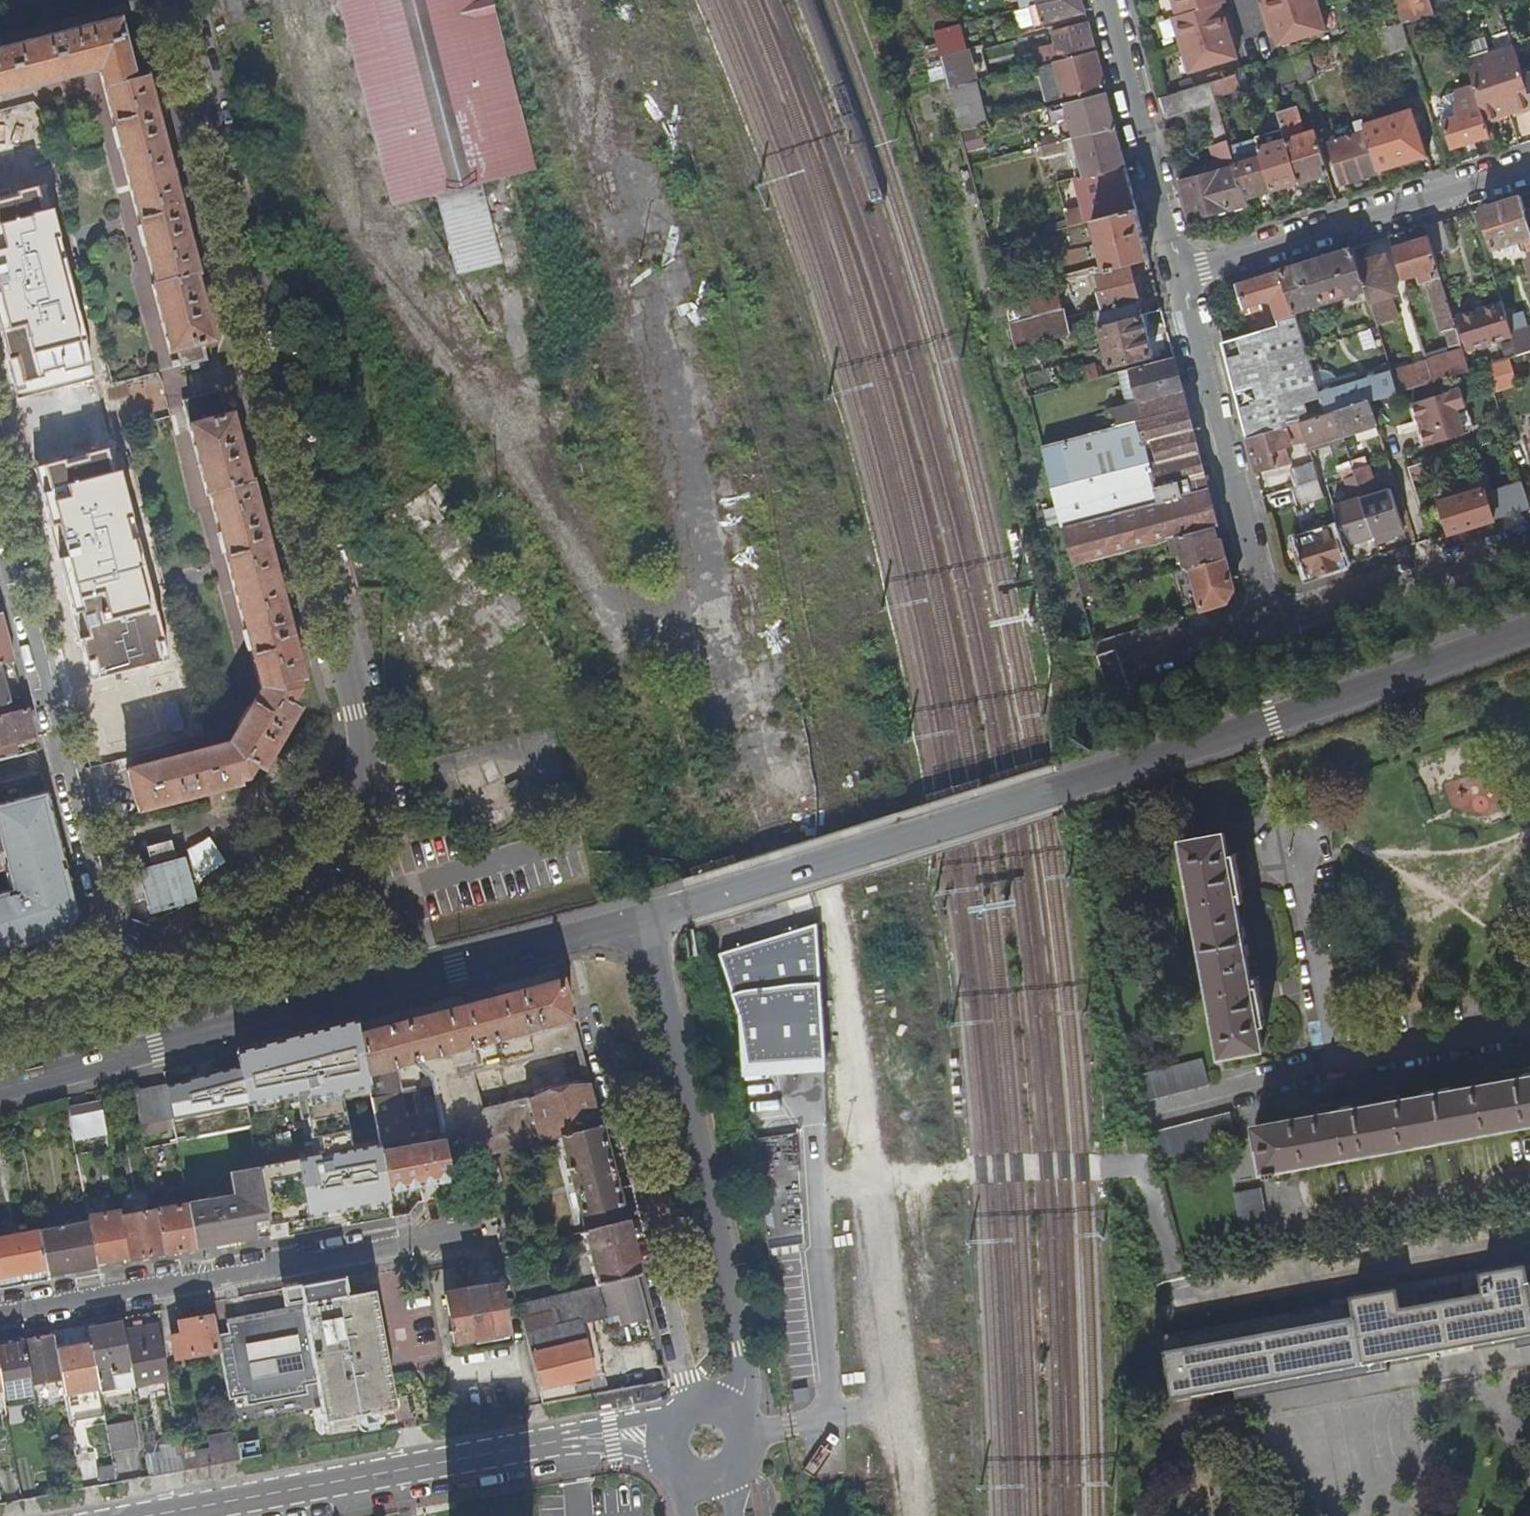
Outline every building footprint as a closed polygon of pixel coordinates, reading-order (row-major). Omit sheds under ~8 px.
[(383,213),(529,177),(484,0),(328,0),(383,213)] [(1031,6),(1037,31),(1046,28),(1044,23),(1088,12),(1085,0),(1054,0),(1038,4),(1031,6)] [(1180,19),(1175,22),(1191,74),(1239,57),(1236,47),(1241,46),(1230,12),(1226,13),(1223,4),(1227,2),(1227,0),(1174,0),(1180,19)] [(1265,1),(1261,2),(1271,36),(1275,35),(1278,46),(1326,30),(1317,0),(1265,0),(1265,1)] [(941,4),(929,7),(936,32),(948,29),(941,4)] [(1372,19),(1375,31),(1403,24),(1425,18),(1436,15),(1433,5),(1372,19)] [(1025,8),(1016,10),(1018,19),(1028,16),(1025,8)] [(1425,18),(1403,24),(1407,36),(1429,29),(1425,18)] [(1048,59),(1048,55),(1036,58),(1038,66),(1098,51),(1090,24),(1053,32),(1059,56),(1048,59)] [(1349,68),(1410,48),(1407,36),(1403,24),(1375,31),(1341,42),(1349,68)] [(199,276),(195,258),(191,260),(185,240),(190,239),(183,212),(178,213),(173,193),(177,191),(170,161),(165,162),(160,142),(164,141),(157,114),(153,115),(148,95),(152,94),(148,76),(134,79),(120,25),(97,31),(95,26),(69,32),(70,37),(49,43),(48,38),(17,46),(18,51),(0,55),(0,97),(102,70),(156,284),(153,285),(171,354),(180,352),(183,365),(207,360),(203,346),(209,344),(204,324),(209,322),(202,295),(197,296),(193,278),(199,276)] [(948,29),(936,32),(942,56),(960,51),(966,50),(960,25),(948,29)] [(1529,107),(1529,98),(1521,71),(1514,47),(1467,60),(1475,86),(1485,121),(1502,116),(1500,110),(1516,105),(1518,111),(1529,107)] [(960,51),(942,56),(952,89),(968,84),(960,51)] [(1098,51),(1038,66),(1048,102),(1107,88),(1098,51)] [(1309,52),(1293,57),(1302,83),(1317,78),(1309,52)] [(1521,71),(1529,98),(1529,68),(1521,71)] [(1217,101),(1220,110),(1232,107),(1228,92),(1242,88),(1238,75),(1212,83),(1217,101)] [(968,84),(952,89),(962,130),(988,122),(977,81),(968,84)] [(1197,107),(1217,101),(1212,83),(1161,99),(1165,117),(1197,107)] [(1485,121),(1475,86),(1457,92),(1457,115),(1444,119),(1453,148),(1490,136),(1485,121)] [(1108,92),(1049,107),(1052,116),(1062,112),(1068,110),(1084,170),(1077,172),(1086,206),(1067,211),(1071,226),(1094,220),(1138,209),(1108,92)] [(1457,115),(1457,92),(1443,96),(1439,105),(1444,119),(1457,115)] [(1209,148),(1230,142),(1220,110),(1217,101),(1197,107),(1209,148)] [(1502,116),(1518,111),(1516,105),(1500,110),(1502,116)] [(1298,107),(1279,112),(1288,140),(1302,182),(1330,173),(1316,131),(1307,133),(1298,107)] [(1414,108),(1365,121),(1380,171),(1430,156),(1414,108)] [(1380,171),(1365,121),(1361,110),(1353,112),(1359,134),(1331,142),(1343,183),(1380,171)] [(4,111),(0,112),(0,306),(28,416),(79,403),(4,111)] [(1064,139),(1041,146),(1043,154),(1067,148),(1064,139)] [(1302,182),(1288,140),(1260,148),(1273,191),(1302,182)] [(1260,148),(1258,141),(1243,146),(1248,162),(1237,164),(1248,198),(1273,191),(1260,148)] [(1230,142),(1209,148),(1216,172),(1181,181),(1192,220),(1250,205),(1248,198),(1237,164),(1232,149),(1230,142)] [(1243,146),(1232,149),(1237,164),(1248,162),(1243,146)] [(1483,209),(1495,250),(1527,241),(1529,253),(1529,230),(1525,213),(1520,198),(1483,209)] [(1138,209),(1094,220),(1106,265),(1096,267),(1097,273),(1131,263),(1151,258),(1138,209)] [(1442,222),(1425,227),(1429,239),(1434,257),(1452,251),(1442,222)] [(1429,239),(1397,249),(1405,279),(1418,275),(1420,283),(1427,282),(1443,332),(1446,331),(1450,346),(1453,345),(1456,353),(1428,361),(1435,382),(1470,371),(1434,257),(1429,239)] [(1354,250),(1282,270),(1295,313),(1367,291),(1359,266),(1354,250)] [(1386,257),(1359,266),(1367,291),(1377,326),(1398,320),(1392,297),(1398,295),(1386,257)] [(1096,285),(1106,324),(1144,315),(1131,263),(1097,273),(1100,284),(1096,285)] [(1282,270),(1238,284),(1243,300),(1248,314),(1264,310),(1262,304),(1271,302),(1278,322),(1296,316),(1295,313),(1282,270)] [(1008,273),(1000,275),(1004,296),(1014,294),(1008,273)] [(1058,281),(1029,289),(1037,315),(1011,321),(1018,347),(1071,334),(1058,281)] [(1243,300),(1237,302),(1241,316),(1248,314),(1243,300)] [(1502,304),(1460,317),(1469,349),(1503,339),(1512,336),(1502,304)] [(1106,324),(1101,326),(1111,366),(1156,355),(1144,315),(1106,324)] [(1224,343),(1248,439),(1287,427),(1302,422),(1326,414),(1320,394),(1296,316),(1278,322),(1279,326),(1224,343)] [(1512,336),(1519,355),(1529,352),(1529,330),(1512,336)] [(1512,336),(1503,339),(1508,358),(1519,355),(1512,336)] [(1485,366),(1493,391),(1529,380),(1529,352),(1519,355),(1508,358),(1485,366)] [(1177,358),(1132,369),(1141,403),(1128,407),(1113,409),(1117,425),(1144,416),(1145,420),(1189,410),(1177,358)] [(1428,361),(1392,372),(1398,393),(1435,382),(1428,361)] [(1087,366),(1090,380),(1101,378),(1099,364),(1087,366)] [(1320,394),(1326,414),(1336,411),(1371,401),(1398,393),(1392,372),(1391,367),(1384,368),(1385,374),(1320,394)] [(1132,369),(1119,372),(1128,407),(1141,403),(1132,369)] [(1413,402),(1427,446),(1465,434),(1457,408),(1467,405),(1461,388),(1413,402)] [(257,498),(252,481),(246,482),(241,464),(246,462),(239,437),(234,438),(221,389),(182,398),(208,495),(210,495),(259,688),(229,743),(128,769),(139,812),(156,808),(155,803),(175,797),(177,803),(204,796),(203,790),(222,785),(223,790),(239,785),(238,781),(247,779),(255,765),(258,768),(269,749),(274,752),(287,728),(284,726),(295,707),(291,704),(299,689),(297,682),(303,680),(298,664),(294,665),(289,644),(294,643),(287,616),(282,618),(277,597),(282,596),(274,565),(270,566),(265,546),(269,545),(262,518),(258,519),(253,499),(257,498)] [(1371,401),(1336,411),(1344,436),(1378,425),(1371,401)] [(1408,404),(1422,448),(1427,446),(1413,402),(1408,404)] [(1457,408),(1465,434),(1470,432),(1468,428),(1473,426),(1467,405),(1457,408)] [(1117,425),(1044,445),(1065,529),(1161,503),(1157,488),(1206,475),(1189,410),(1145,420),(1144,416),(1117,425)] [(1326,414),(1302,422),(1309,446),(1344,436),(1336,411),(1326,414)] [(1287,427),(1248,439),(1258,474),(1278,468),(1277,465),(1273,452),(1279,450),(1293,446),(1287,427)] [(167,743),(87,431),(36,444),(118,756),(167,743)] [(1279,450),(1273,452),(1277,465),(1283,463),(1279,450)] [(1519,451),(1512,454),(1514,460),(1521,458),(1519,451)] [(1291,471),(1296,487),(1320,480),(1316,465),(1291,471)] [(1355,471),(1362,494),(1376,489),(1369,467),(1355,471)] [(1350,497),(1362,494),(1355,471),(1344,475),(1350,497)] [(1161,503),(1065,529),(1073,564),(1083,562),(1173,538),(1219,526),(1206,475),(1157,488),(1161,503)] [(1296,487),(1294,488),(1300,507),(1326,499),(1320,480),(1296,487)] [(1450,534),(1529,509),(1521,483),(1486,494),(1484,488),(1464,495),(1447,500),(1446,496),(1440,497),(1442,501),(1440,502),(1450,534)] [(1445,493),(1446,496),(1447,500),(1464,495),(1461,488),(1445,493)] [(1392,490),(1363,498),(1375,537),(1404,528),(1392,490)] [(1375,537),(1363,498),(1341,505),(1340,502),(1336,503),(1337,507),(1334,508),(1346,546),(1375,537)] [(1219,526),(1173,538),(1176,555),(1184,553),(1188,569),(1192,568),(1227,559),(1219,526)] [(1335,530),(1299,541),(1310,578),(1348,567),(1335,530)] [(1184,553),(1176,555),(1181,571),(1188,569),(1184,553)] [(1227,559),(1192,568),(1199,595),(1213,591),(1216,605),(1228,601),(1235,589),(1227,559)] [(1083,562),(1073,564),(1083,599),(1099,593),(1094,572),(1086,573),(1083,562)] [(15,661),(10,644),(2,612),(0,613),(0,665),(15,661)] [(1118,653),(1099,659),(1114,705),(1133,699),(1118,653)] [(9,704),(5,689),(11,687),(9,676),(2,677),(0,669),(0,707),(9,704)] [(18,753),(15,741),(34,737),(34,734),(27,710),(0,716),(0,744),(0,758),(18,753)] [(10,953),(74,932),(82,918),(48,790),(0,802),(0,850),(10,889),(0,892),(0,956),(10,953)] [(1224,1054),(1266,1047),(1260,1025),(1269,1027),(1265,1002),(1253,1004),(1249,989),(1255,987),(1239,892),(1233,893),(1231,880),(1242,877),(1238,852),(1232,854),(1229,834),(1186,841),(1224,1054)] [(174,856),(170,840),(148,846),(152,862),(174,856)] [(818,923),(719,954),(738,1017),(741,1078),(825,1073),(818,923)] [(359,1034),(361,1044),(362,1048),(367,1077),(391,1071),(416,1065),(432,1078),(445,1142),(449,1165),(474,1160),(496,1154),(562,1138),(601,1128),(591,1087),(458,1121),(451,1082),(581,1048),(563,979),(359,1034)] [(361,1044),(238,1065),(239,1069),(263,1064),(264,1072),(269,1074),(280,1072),(285,1068),(284,1062),(286,1060),(313,1056),(315,1066),(335,1063),(334,1054),(336,1052),(362,1048),(361,1044)] [(263,1064),(239,1069),(246,1109),(250,1129),(257,1169),(270,1235),(332,1224),(393,1213),(389,1193),(367,1077),(362,1048),(336,1052),(334,1054),(335,1063),(315,1066),(313,1056),(286,1060),(284,1062),(285,1068),(280,1072),(269,1074),(264,1072),(263,1064)] [(1203,1057),(1137,1074),(1146,1103),(1209,1085),(1203,1057)] [(239,1069),(238,1065),(213,1069),(214,1073),(239,1069)] [(246,1109),(239,1069),(214,1073),(221,1113),(246,1109)] [(389,1193),(453,1182),(449,1165),(445,1142),(387,1153),(385,1144),(404,1140),(391,1071),(367,1077),(389,1193)] [(1268,1176),(1282,1175),(1281,1166),(1529,1120),(1529,1076),(1502,1081),(1501,1076),(1488,1071),(1482,1084),(1401,1100),(1401,1094),(1388,1090),(1384,1102),(1317,1115),(1316,1109),(1306,1103),(1302,1117),(1259,1124),(1268,1176)] [(172,1115),(166,1086),(134,1093),(142,1135),(167,1129),(165,1117),(172,1115)] [(106,1132),(100,1101),(68,1107),(74,1137),(106,1132)] [(1232,1110),(1154,1133),(1160,1161),(1241,1140),(1232,1110)] [(587,1231),(626,1221),(614,1176),(601,1128),(562,1138),(587,1231)] [(503,1185),(496,1154),(474,1160),(482,1192),(503,1185)] [(258,1238),(270,1235),(257,1169),(232,1173),(237,1197),(245,1240),(258,1238)] [(1262,1191),(1234,1196),(1243,1246),(1271,1241),(1262,1191)] [(186,1192),(154,1198),(156,1212),(189,1206),(186,1192)] [(189,1206),(196,1248),(226,1243),(245,1240),(237,1197),(189,1206)] [(156,1212),(164,1254),(183,1251),(196,1248),(189,1206),(156,1212)] [(122,1218),(120,1211),(89,1217),(90,1223),(97,1261),(129,1256),(122,1218)] [(129,1256),(130,1260),(155,1256),(164,1254),(156,1212),(122,1218),(129,1256)] [(598,1285),(639,1274),(633,1250),(626,1221),(587,1231),(583,1232),(598,1285)] [(90,1223),(40,1232),(47,1268),(48,1275),(78,1270),(98,1266),(97,1261),(90,1223)] [(40,1232),(0,1239),(0,1277),(47,1268),(40,1232)] [(573,1243),(571,1235),(556,1239),(558,1246),(573,1243)] [(1166,1335),(1177,1403),(1529,1338),(1529,1268),(1166,1335)] [(626,1323),(650,1316),(646,1299),(639,1274),(598,1285),(520,1306),(527,1336),(593,1320),(591,1311),(621,1302),(626,1323)] [(298,1288),(302,1305),(345,1297),(342,1280),(298,1288)] [(509,1334),(501,1286),(447,1295),(456,1343),(509,1334)] [(217,1335),(220,1352),(229,1400),(243,1397),(245,1406),(307,1395),(305,1387),(316,1384),(323,1423),(394,1410),(373,1293),(345,1297),(302,1305),(302,1309),(226,1324),(228,1332),(217,1335)] [(217,1335),(213,1316),(180,1322),(182,1334),(172,1336),(176,1359),(220,1352),(217,1335)] [(544,1404),(580,1397),(577,1380),(606,1372),(593,1320),(527,1336),(544,1404)] [(125,1332),(123,1323),(111,1325),(89,1328),(91,1344),(100,1387),(100,1392),(135,1386),(134,1381),(125,1332)] [(168,1375),(159,1326),(125,1332),(134,1381),(168,1375)] [(56,1344),(55,1335),(43,1337),(25,1341),(33,1384),(63,1379),(57,1350),(56,1344)] [(3,1389),(4,1395),(34,1389),(33,1384),(25,1341),(13,1343),(0,1345),(0,1374),(3,1389)] [(100,1387),(91,1344),(68,1348),(57,1350),(63,1379),(69,1413),(78,1412),(76,1402),(74,1402),(72,1392),(100,1387)] [(169,1380),(168,1375),(134,1381),(135,1386),(135,1387),(169,1380)] [(4,1395),(6,1404),(36,1399),(34,1389),(4,1395)] [(107,1425),(112,1452),(139,1447),(134,1421),(107,1425)] [(239,1460),(240,1460),(235,1432),(212,1437),(215,1451),(183,1457),(186,1469),(239,1460)]
